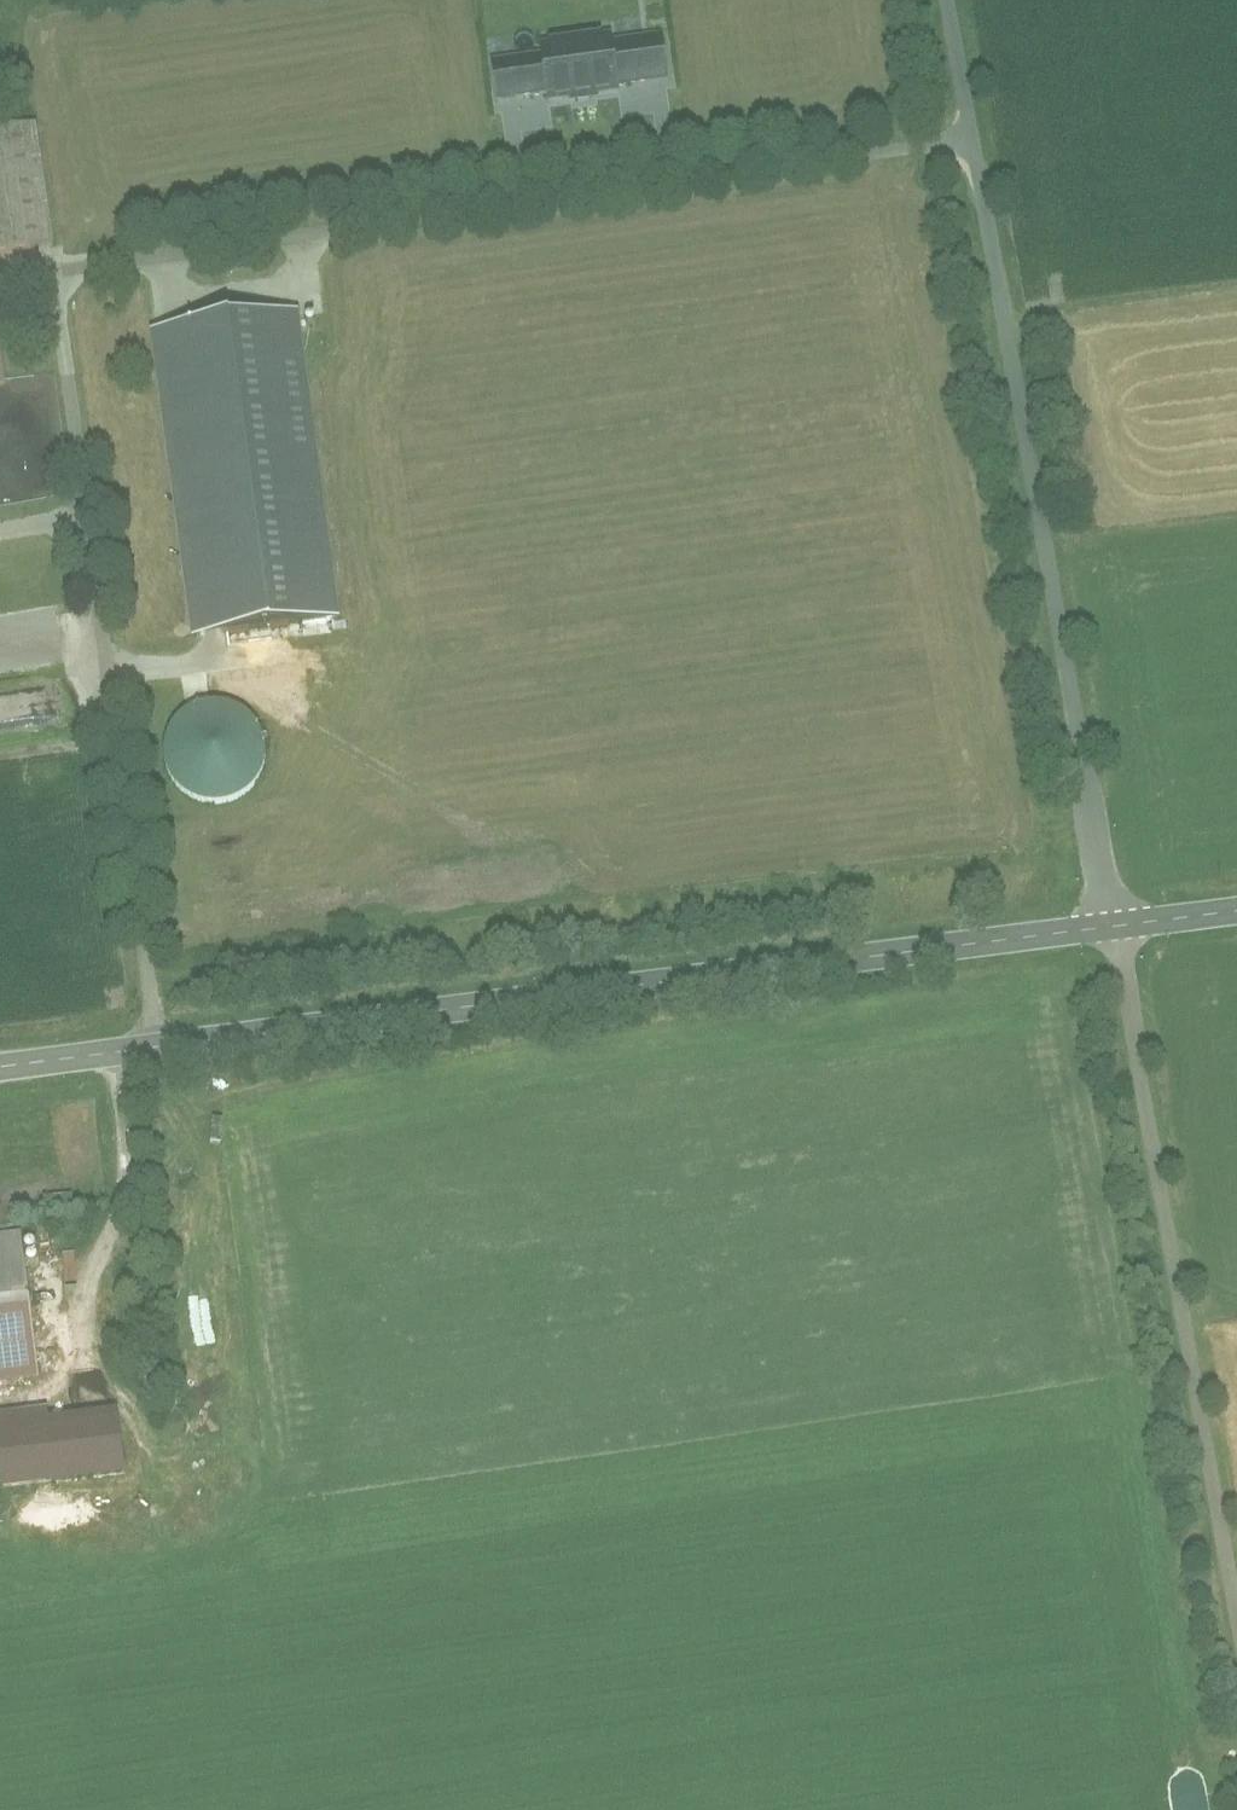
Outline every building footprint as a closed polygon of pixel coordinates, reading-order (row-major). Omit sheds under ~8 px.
[(665,73),(660,39),(611,45),(610,37),(538,46),(539,55),(496,61),(501,95),(544,90),(545,97),(623,87),(622,79),(665,73)] [(51,251),(33,130),(0,135),(0,259),(51,251)] [(297,316),(153,337),(198,641),(342,620),(297,316)] [(265,761),(265,744),(260,729),(250,715),(236,707),(219,703),(204,705),(190,711),(178,721),(171,735),(168,750),(170,765),(176,779),(187,790),(200,798),(217,801),(233,798),(248,789),(259,777),(265,761)] [(31,1376),(18,1242),(0,1244),(0,1378),(31,1376)] [(125,1482),(119,1417),(0,1429),(0,1495),(125,1482)]
